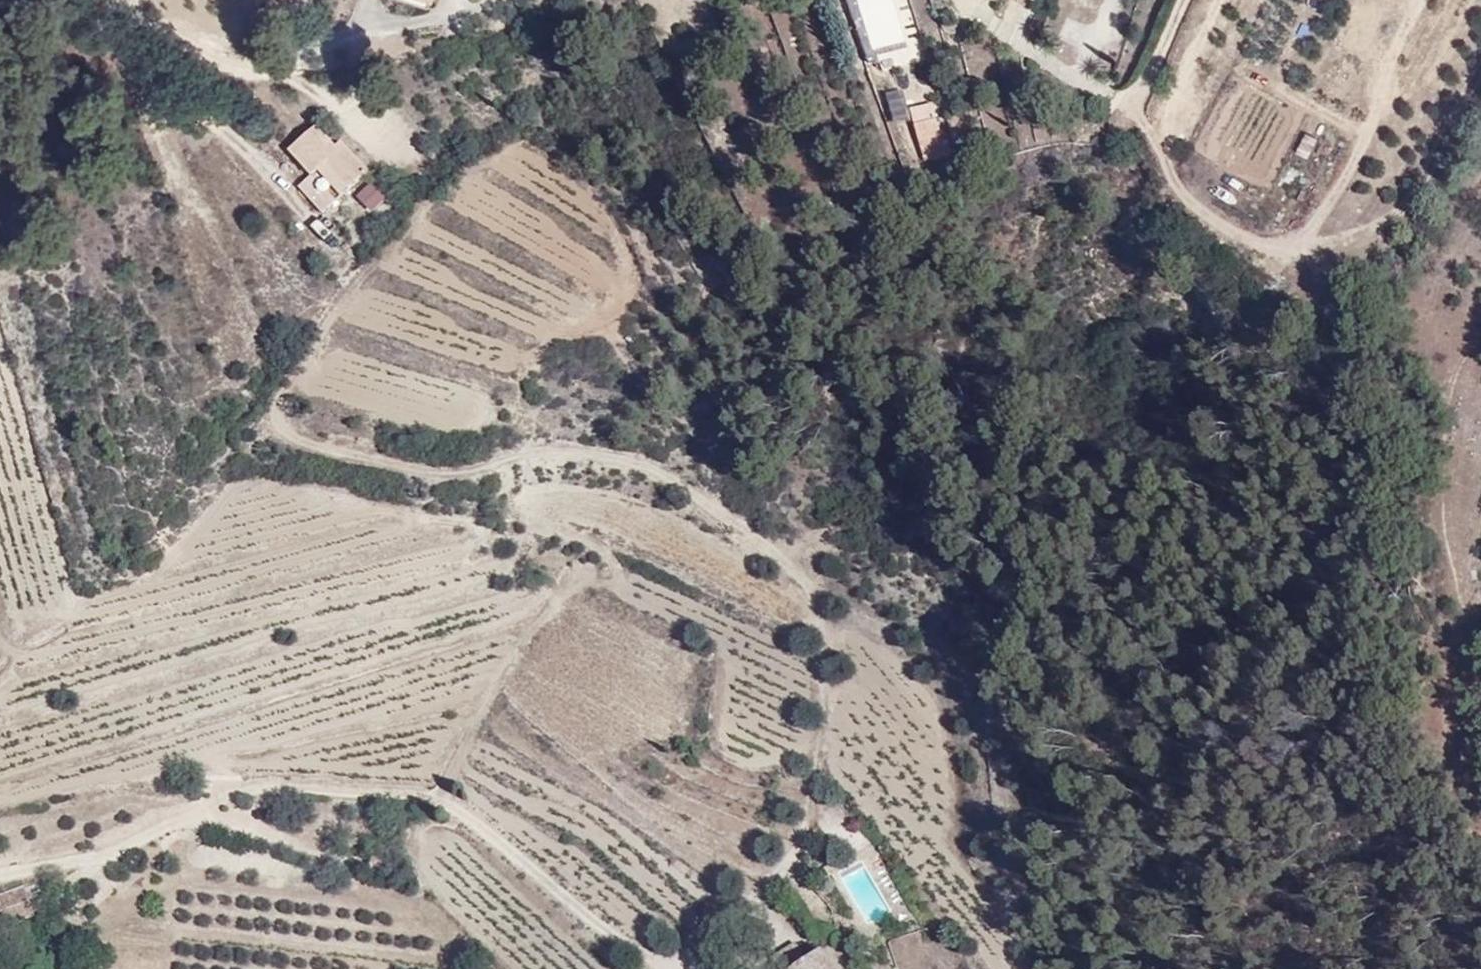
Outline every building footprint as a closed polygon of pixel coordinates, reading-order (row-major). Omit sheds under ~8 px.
[(929,102),(909,107),(923,160),(943,154),(929,102)] [(382,171),(326,126),(297,151),(304,190),(328,222),(382,171)] [(10,933),(0,905),(0,937),(10,933)] [(801,953),(778,968),(779,968),(811,968),(801,953)]
